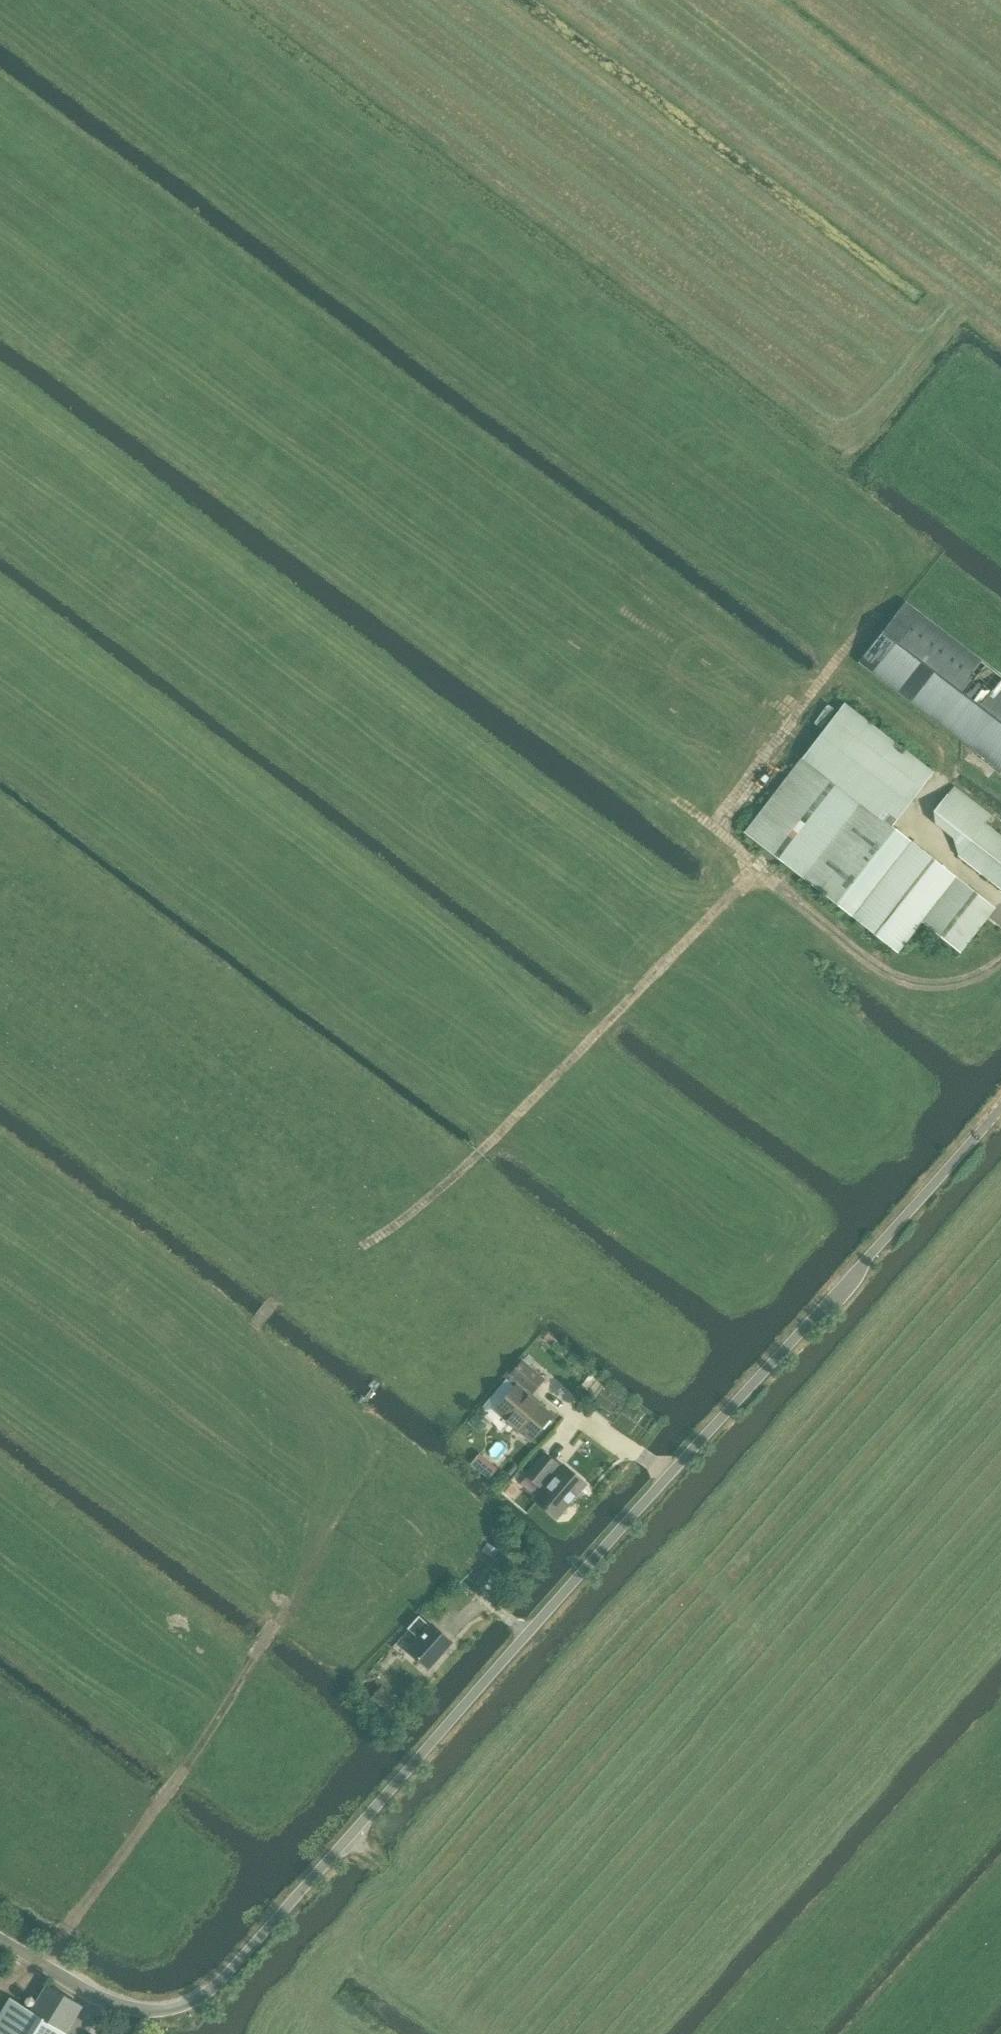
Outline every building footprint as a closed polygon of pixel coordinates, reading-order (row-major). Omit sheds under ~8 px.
[(904,602),(860,661),(1000,769),(1000,676),(904,602)] [(844,704),(803,758),(880,818),(885,812),(897,821),(934,773),(844,704)] [(957,877),(880,818),(803,758),(746,832),(899,952),(957,877)] [(984,823),(960,855),(1000,887),(1000,836),(984,823)] [(961,952),(995,908),(960,880),(925,924),(961,952)] [(532,1393),(544,1380),(523,1362),(511,1375),(513,1376),(509,1381),(516,1387),(497,1409),(532,1440),(552,1416),(527,1396),(531,1392),(532,1393)] [(556,1467),(558,1465),(546,1454),(528,1475),(540,1486),(542,1484),(546,1487),(535,1500),(557,1518),(585,1484),(563,1466),(560,1470),(556,1467)] [(433,1626),(431,1628),(420,1618),(410,1628),(422,1638),(411,1651),(429,1667),(451,1642),(433,1626)] [(388,1713),(399,1701),(382,1687),(371,1699),(388,1713)] [(3,2033),(65,2033),(83,2005),(48,1984),(32,2010),(13,1998),(0,2018),(0,2032),(3,2033)]
